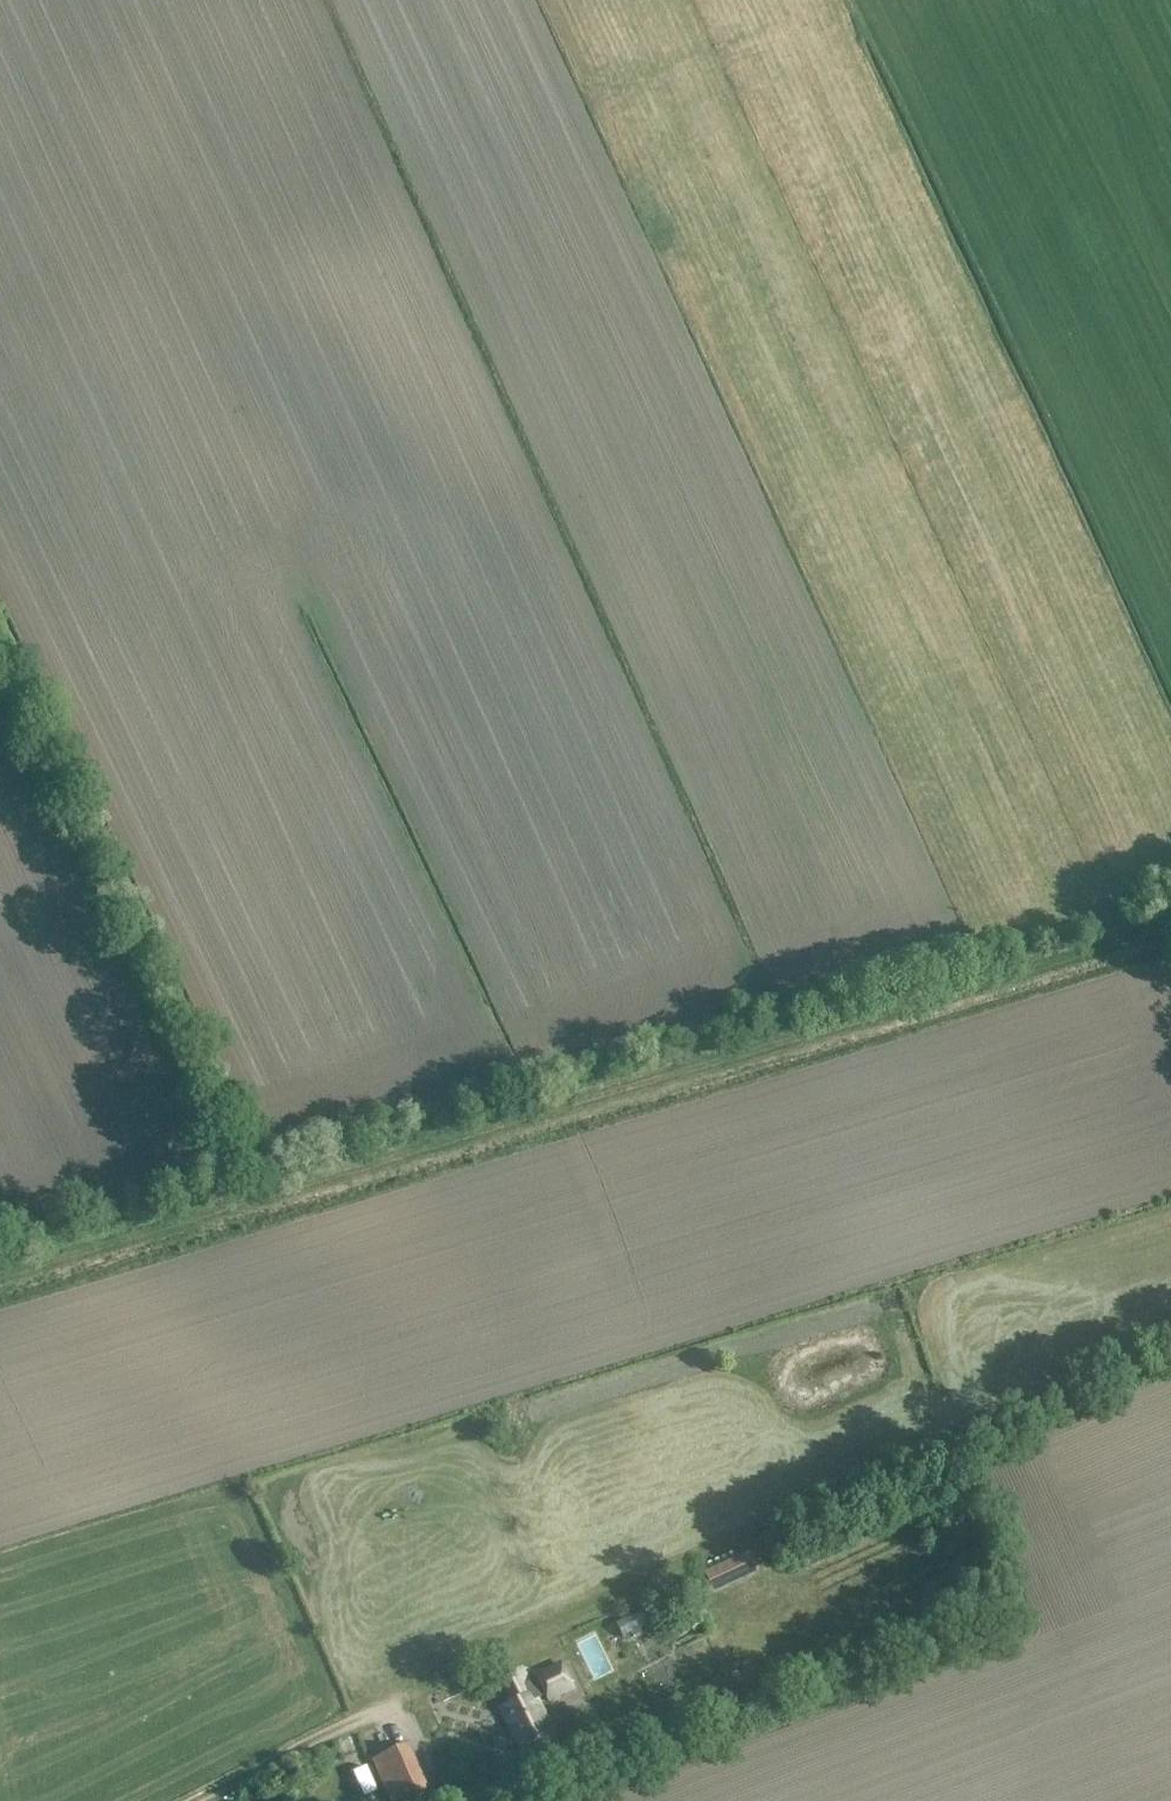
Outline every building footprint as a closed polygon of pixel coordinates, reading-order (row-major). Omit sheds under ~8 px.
[(747,1553),(703,1573),(713,1595),(756,1575),(753,1568),(757,1567),(751,1553),(748,1555),(747,1553)] [(529,1686),(520,1669),(499,1680),(511,1703),(499,1709),(523,1755),(555,1739),(536,1700),(544,1695),(547,1701),(573,1688),(560,1664),(535,1677),(538,1682),(529,1686)] [(388,1800),(404,1800),(428,1790),(408,1745),(371,1760),(388,1800)] [(364,1800),(381,1800),(372,1781),(358,1786),(364,1800)]
